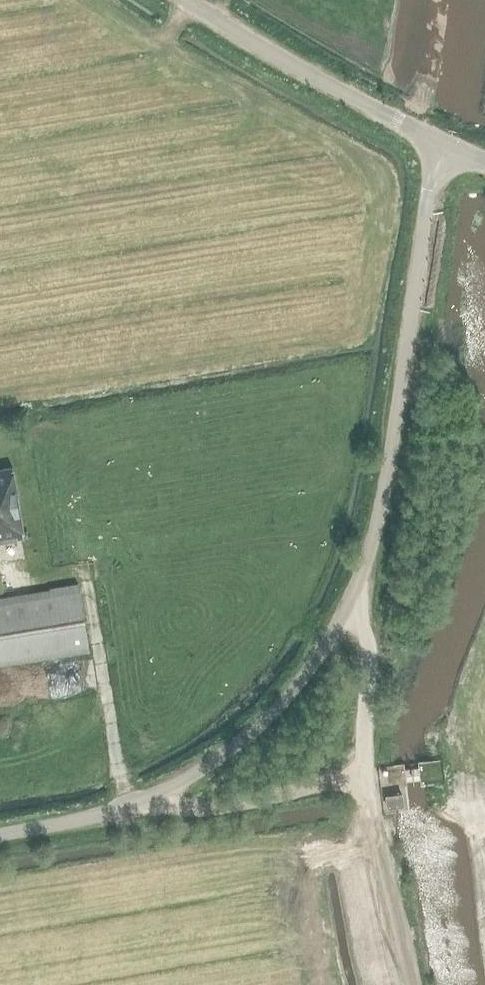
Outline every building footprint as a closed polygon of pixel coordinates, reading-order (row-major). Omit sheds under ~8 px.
[(25,537),(13,466),(0,468),(0,541),(25,537)] [(0,598),(0,664),(90,649),(79,583),(51,587),(51,589),(0,598)] [(385,796),(386,808),(403,806),(401,793),(385,796)]
